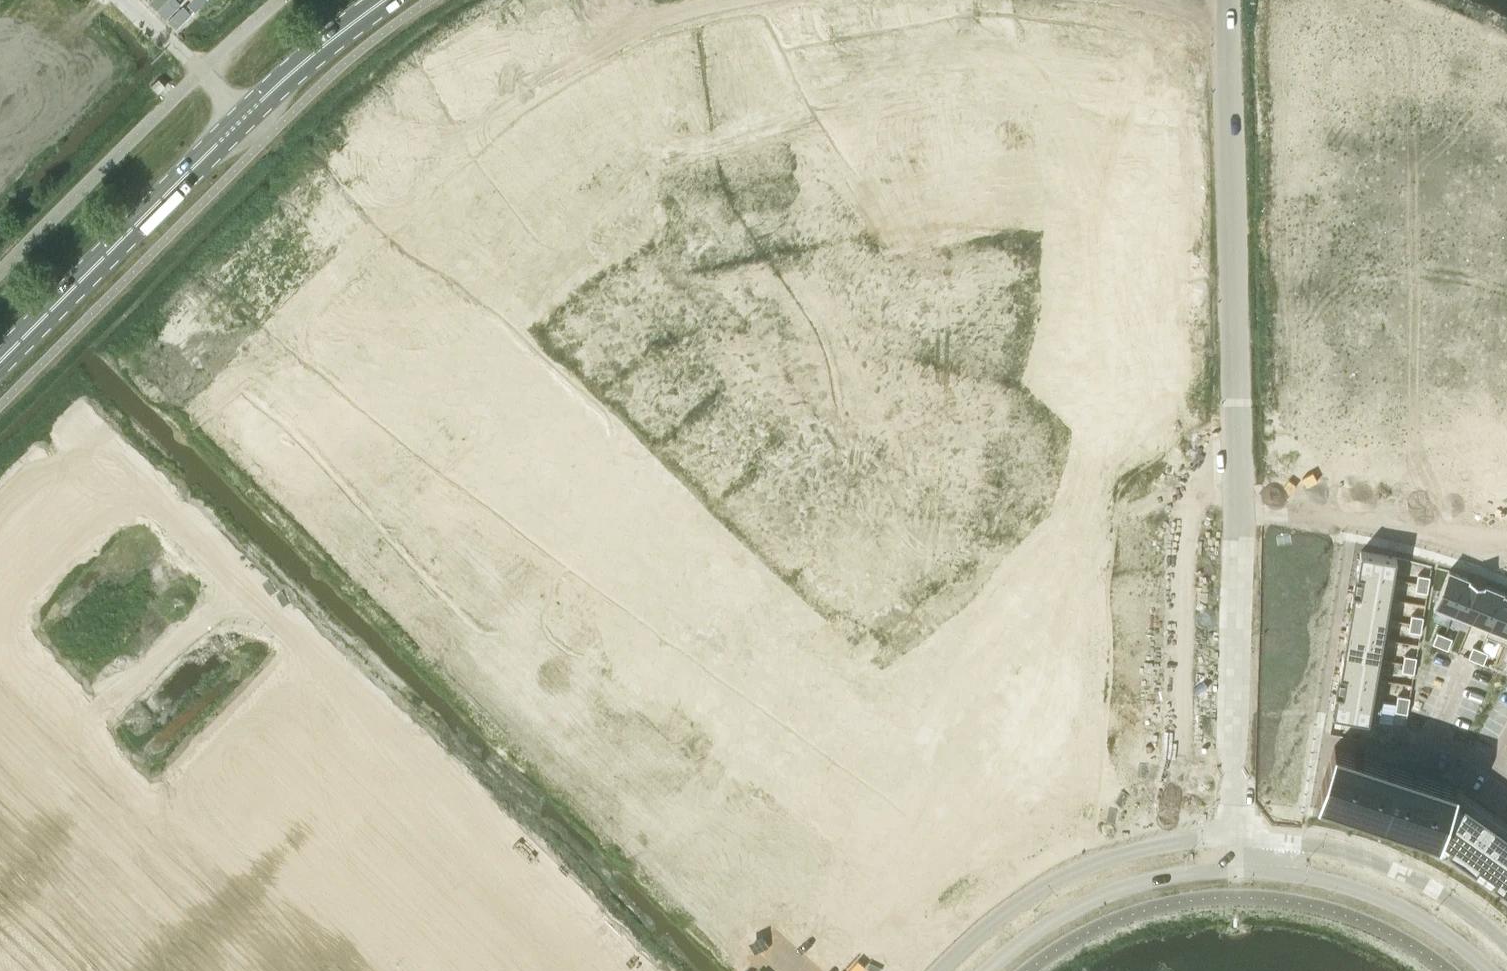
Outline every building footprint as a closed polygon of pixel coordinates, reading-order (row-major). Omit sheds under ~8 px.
[(159,78),(152,85),(159,92),(166,85),(159,78)] [(1360,550),(1356,571),(1398,578),(1398,577),(1393,576),(1396,556),(1360,550)] [(1449,569),(1433,608),(1453,616),(1455,611),(1454,611),(1467,577),(1449,569)] [(1356,571),(1353,591),(1394,598),(1398,578),(1356,571)] [(1418,573),(1416,581),(1428,583),(1430,575),(1418,573)] [(1467,577),(1454,611),(1455,611),(1471,618),(1485,584),(1467,577)] [(1416,581),(1415,589),(1427,591),(1428,583),(1416,581)] [(1485,584),(1471,618),(1488,625),(1489,625),(1503,591),(1485,584)] [(1353,591),(1350,611),(1391,618),(1394,598),(1353,591)] [(1485,634),(1504,641),(1506,633),(1506,593),(1503,591),(1489,625),(1488,625),(1485,634)] [(1350,611),(1346,631),(1387,638),(1391,618),(1350,611)] [(1411,613),(1410,621),(1422,623),(1423,615),(1411,613)] [(1410,621),(1408,629),(1420,631),(1422,623),(1410,621)] [(1346,631),(1343,651),(1384,658),(1387,638),(1346,631)] [(1437,631),(1432,642),(1440,645),(1444,634),(1437,631)] [(1444,634),(1440,645),(1447,648),(1452,637),(1444,634)] [(1472,645),(1468,656),(1475,659),(1480,648),(1472,645)] [(1480,648),(1475,659),(1483,662),(1487,651),(1480,648)] [(1343,651),(1339,671),(1385,679),(1385,678),(1381,677),(1384,658),(1343,651)] [(1404,654),(1403,662),(1415,664),(1416,656),(1404,654)] [(1403,662),(1402,670),(1414,672),(1415,664),(1403,662)] [(1339,671),(1336,692),(1381,699),(1385,679),(1339,671)] [(1336,692),(1332,713),(1378,721),(1381,699),(1336,692)] [(1397,694),(1396,702),(1408,704),(1409,696),(1397,694)] [(1396,702),(1395,710),(1407,712),(1408,704),(1396,702)] [(1316,797),(1410,828),(1424,833),(1425,830),(1439,835),(1449,842),(1446,846),(1475,866),(1478,861),(1487,868),(1495,873),(1492,878),(1506,889),(1506,830),(1453,791),(1334,752),(1337,745),(1334,744),(1316,797)]
